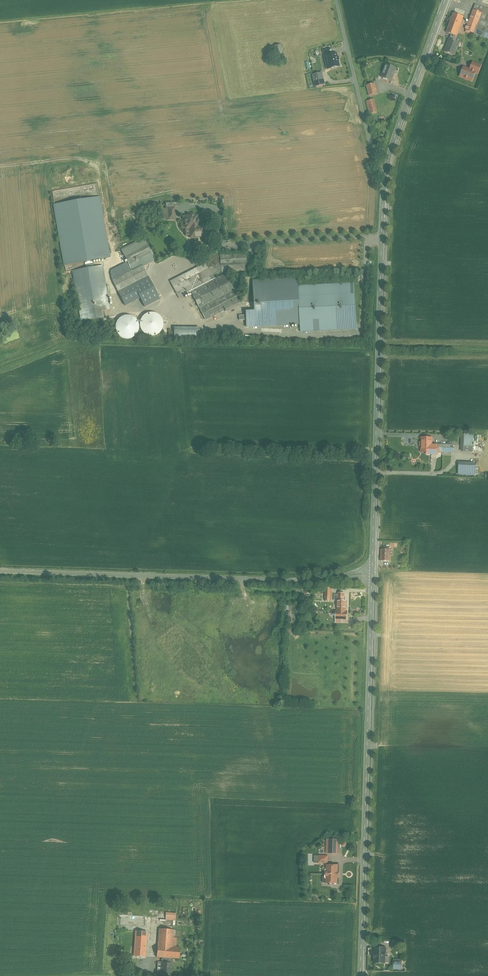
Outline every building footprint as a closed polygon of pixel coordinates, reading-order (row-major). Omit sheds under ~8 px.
[(477,6),(468,32),(487,39),(487,10),(477,6)] [(465,18),(455,15),(448,35),(458,38),(465,18)] [(451,41),(445,56),(456,60),(462,45),(451,41)] [(283,54),(281,43),(273,45),(275,55),(283,54)] [(331,48),(323,50),(327,68),(338,66),(336,53),(332,54),(331,48)] [(396,67),(386,63),(381,79),(390,82),(396,67)] [(481,77),(484,69),(472,65),(469,71),(463,69),(460,78),(471,83),(474,75),(481,77)] [(324,85),(322,72),(312,74),(314,87),(324,85)] [(376,94),(374,83),(367,84),(369,95),(376,94)] [(376,113),(372,98),(366,99),(370,114),(376,113)] [(99,197),(54,204),(65,266),(85,262),(92,261),(109,258),(99,197)] [(176,208),(168,208),(168,220),(176,220),(176,208)] [(190,226),(198,225),(198,224),(199,224),(200,223),(200,221),(199,219),(198,219),(197,216),(194,216),(194,215),(193,214),(191,214),(189,216),(186,216),(187,222),(185,222),(185,229),(190,229),(190,226)] [(205,225),(198,225),(190,226),(190,229),(190,238),(206,237),(205,225)] [(129,264),(111,273),(119,290),(148,276),(144,266),(156,260),(145,238),(121,249),(129,264)] [(245,254),(220,256),(171,282),(179,298),(190,292),(205,320),(241,302),(226,274),(217,278),(215,274),(222,271),(222,273),(246,271),(245,254)] [(92,261),(85,262),(86,269),(73,271),(82,321),(103,317),(102,311),(110,310),(102,266),(93,267),(92,261)] [(300,324),(298,286),(298,279),(252,281),(254,312),(245,313),(246,327),(300,324)] [(300,324),(300,331),(357,329),(354,284),(298,286),(300,324)] [(163,327),(164,325),(163,322),(163,320),(161,318),(160,316),(158,314),(156,313),(154,313),(151,313),(149,313),(147,314),(145,315),(143,316),(142,318),(141,320),(140,322),(140,325),(140,327),(141,329),(142,331),(144,333),(145,335),(148,336),(150,336),(152,336),(154,336),(156,336),(158,335),(160,333),(162,331),(163,330),(163,327)] [(139,329),(139,327),(139,324),(138,322),(137,320),(136,318),(134,316),(132,316),(130,315),(127,315),(125,315),(123,316),(121,317),(119,318),(117,320),(116,322),(116,324),(116,327),(116,329),(117,332),(118,333),(119,336),(121,337),(124,338),(126,339),(128,339),(130,338),(132,338),(134,337),(136,335),(137,333),(138,332),(139,329)] [(174,339),(200,339),(200,328),(174,328),(174,339)] [(473,434),(461,434),(461,446),(461,452),(472,452),(473,434)] [(432,450),(437,450),(438,450),(438,445),(437,445),(432,445),(432,438),(421,438),(421,452),(431,452),(431,454),(432,455),(432,453),(432,450)] [(453,445),(437,444),(437,445),(438,445),(438,450),(437,450),(437,452),(453,453),(453,445)] [(475,475),(475,463),(460,462),(459,475),(475,475)] [(392,549),(382,548),(382,564),(392,565),(392,549)] [(330,602),(330,585),(322,585),(322,594),(323,594),(323,602),(330,602)] [(335,613),(345,613),(346,602),(342,602),(342,594),(336,594),(335,613)] [(338,841),(327,840),(327,852),(337,853),(338,841)] [(326,865),(326,869),(325,870),(325,877),(326,879),(326,883),(337,883),(337,865),(326,865)] [(157,957),(166,958),(172,958),(179,959),(180,947),(172,947),(173,930),(159,929),(157,957)] [(146,957),(148,932),(136,931),(135,956),(146,957)] [(385,948),(375,948),(374,962),(384,963),(384,956),(385,956),(385,948)] [(171,963),(172,958),(166,958),(166,963),(163,962),(163,970),(161,970),(161,975),(172,975),(172,963),(171,963)] [(394,960),(393,969),(401,969),(402,960),(394,960)]
